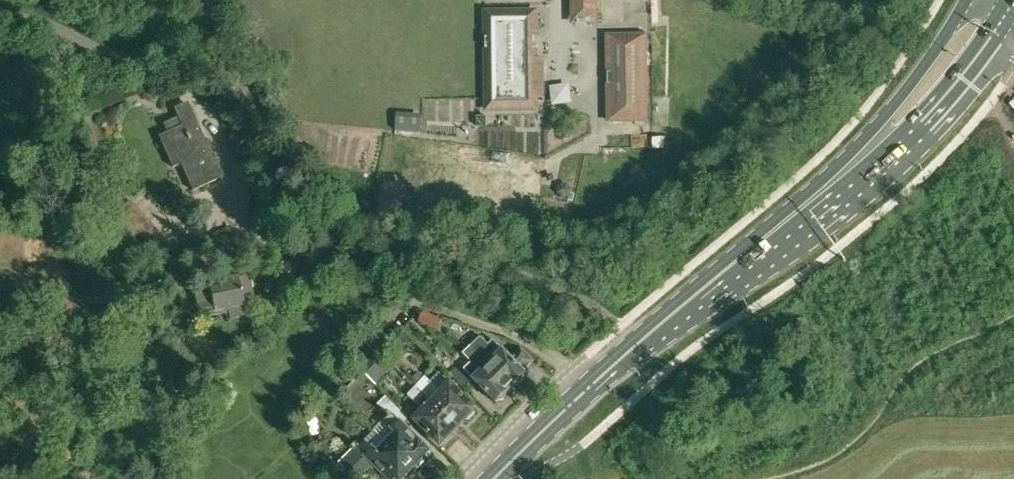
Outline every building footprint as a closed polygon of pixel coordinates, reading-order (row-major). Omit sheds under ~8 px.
[(485,12),(486,38),(494,38),(494,48),(486,48),(487,110),(537,109),(536,97),(542,97),(542,59),(536,59),(536,47),(527,47),(527,37),(536,37),(536,11),(485,12)] [(608,83),(609,121),(647,121),(646,35),(608,35),(608,73),(616,73),(616,83),(608,83)] [(172,167),(180,164),(192,190),(221,177),(198,124),(187,101),(173,107),(180,125),(158,135),(172,167)] [(665,141),(653,141),(654,153),(666,153),(665,141)] [(156,230),(129,201),(104,224),(124,246),(138,234),(145,241),(156,230)] [(219,310),(227,308),(243,305),(238,278),(193,287),(199,317),(220,313),(219,310)] [(480,336),(471,345),(512,388),(518,382),(521,383),(524,379),(524,377),(527,374),(524,370),(534,361),(521,347),(511,357),(503,349),(493,339),(488,343),(480,336)] [(471,345),(463,353),(472,362),(464,369),(473,378),(497,403),(500,400),(503,400),(506,397),(506,394),(512,388),(471,345)] [(374,351),(359,367),(369,377),(376,384),(392,367),(384,360),(374,351)] [(457,366),(449,375),(464,389),(472,381),(457,366)] [(426,378),(418,386),(460,426),(467,419),(471,419),(476,414),(476,409),(477,408),(452,383),(442,393),(426,378)] [(453,433),(460,426),(418,386),(410,394),(426,410),(417,419),(442,444),(444,442),(448,442),(453,437),(453,433)] [(389,417),(386,420),(399,433),(389,443),(415,467),(431,450),(403,423),(409,418),(386,396),(377,405),(389,417)] [(389,443),(379,453),(374,449),(368,455),(358,444),(340,462),(357,478),(371,464),(375,468),(377,466),(391,478),(406,478),(405,477),(415,467),(389,443)]
